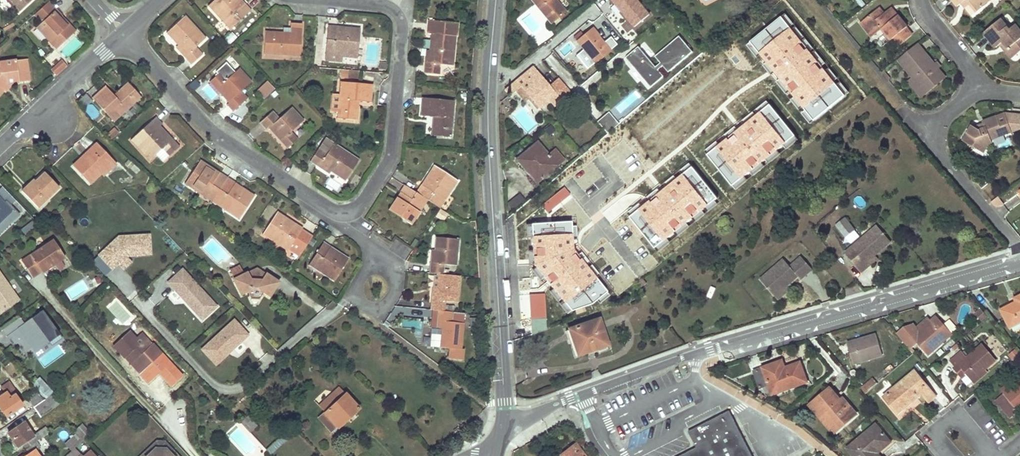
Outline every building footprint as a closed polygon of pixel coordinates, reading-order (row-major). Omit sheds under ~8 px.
[(20,12),(33,0),(9,0),(20,12)] [(245,3),(243,5),(241,2),(242,1),(241,0),(216,0),(209,6),(220,18),(222,16),(233,28),(251,11),(245,3)] [(551,24),(565,12),(560,6),(556,1),(553,3),(551,0),(531,0),(551,24)] [(634,24),(649,12),(638,0),(613,0),(634,24)] [(971,3),(968,0),(965,0),(960,4),(964,8),(968,5),(971,3)] [(977,11),(990,0),(968,0),(971,3),(977,11)] [(62,16),(57,10),(49,1),(34,14),(42,23),(38,26),(48,37),(47,38),(57,49),(75,32),(64,19),(62,21),(60,18),(62,16)] [(586,11),(596,17),(601,9),(591,3),(586,11)] [(971,3),(968,5),(974,13),(977,11),(971,3)] [(881,28),(896,46),(912,33),(894,10),(886,16),(879,7),(860,22),(872,36),(881,28)] [(186,56),(189,60),(193,65),(203,56),(196,48),(206,38),(186,16),(169,31),(184,48),(182,49),(187,55),(186,56)] [(844,94),(782,17),(751,41),(814,119),(844,94)] [(1003,42),(1014,56),(1019,50),(1019,32),(1014,25),(1008,30),(999,19),(983,33),(996,47),(1003,42)] [(428,64),(427,64),(426,64),(425,74),(439,75),(440,64),(453,65),(456,36),(457,36),(459,23),(429,20),(427,33),(433,34),(431,56),(428,56),(428,64)] [(267,32),(266,42),(266,52),(282,53),(282,56),(301,57),(303,24),(292,24),(291,36),(284,36),(284,33),(267,32)] [(330,26),(329,39),(328,51),(342,53),(342,56),(358,58),(361,30),(342,28),(342,29),(338,29),(339,27),(330,26)] [(618,46),(611,37),(603,43),(596,35),(598,34),(593,27),(577,40),(585,49),(577,56),(588,70),(618,46)] [(656,67),(639,46),(626,57),(651,87),(664,76),(659,70),(664,66),(669,72),(694,52),(679,35),(655,56),(661,63),(656,67)] [(912,77),(908,80),(919,94),(943,74),(937,68),(934,64),(917,43),(897,59),(912,77)] [(342,53),(328,51),(327,60),(341,61),(342,56),(342,53)] [(27,70),(25,60),(0,63),(0,93),(3,89),(0,87),(3,83),(6,85),(7,84),(28,81),(27,70)] [(67,66),(62,60),(51,69),(57,75),(67,66)] [(515,91),(521,86),(539,107),(548,99),(554,106),(570,91),(559,78),(550,85),(534,66),(507,89),(511,94),(515,91)] [(225,94),(232,102),(228,105),(234,111),(246,100),(239,93),(251,82),(240,69),(226,81),(219,74),(211,82),(223,96),(225,94)] [(358,79),(359,71),(349,70),(349,78),(358,79)] [(921,96),(945,77),(943,74),(919,94),(921,96)] [(267,81),(258,89),(266,98),(275,89),(267,81)] [(339,111),(338,119),(356,120),(357,106),(354,105),(354,101),(372,103),(373,85),(342,82),(341,95),(340,103),(334,103),(333,110),(339,111)] [(117,99),(111,92),(104,86),(91,97),(113,121),(140,96),(128,83),(117,94),(119,97),(117,99)] [(515,91),(533,113),(539,107),(521,86),(515,91)] [(511,94),(507,89),(501,94),(500,110),(515,98),(511,94)] [(438,122),(436,122),(434,136),(451,138),(455,101),(424,98),(422,116),(439,117),(438,122)] [(795,134),(771,104),(708,155),(732,185),(795,134)] [(278,134),(276,135),(288,148),(296,141),(290,133),(303,121),(292,108),(279,119),(273,112),(261,123),(267,130),(271,126),(278,134)] [(619,123),(609,111),(597,121),(608,133),(619,123)] [(1011,132),(1004,113),(982,121),(984,128),(979,130),(971,126),(962,141),(982,152),(988,143),(991,142),(990,139),(1011,132)] [(160,124),(154,117),(130,139),(149,160),(156,153),(163,161),(170,154),(178,146),(166,133),(164,135),(157,127),(160,124)] [(979,130),(984,128),(982,121),(971,126),(979,130)] [(120,132),(115,127),(108,133),(113,138),(120,132)] [(328,170),(330,168),(346,179),(359,161),(327,139),(311,162),(320,168),(322,166),(328,170)] [(540,181),(546,176),(552,171),(549,168),(555,163),(557,166),(564,160),(555,150),(550,155),(538,142),(517,159),(522,165),(524,163),(529,169),(532,167),(535,171),(533,173),(540,181)] [(81,162),(80,161),(79,160),(73,166),(89,184),(101,173),(113,161),(97,143),(84,156),(86,157),(81,162)] [(213,198),(227,177),(219,171),(217,174),(214,171),(214,170),(199,160),(184,183),(197,192),(199,189),(213,198)] [(103,175),(115,163),(113,161),(101,173),(103,175)] [(522,165),(537,183),(540,181),(533,173),(535,171),(532,167),(529,169),(524,163),(522,165)] [(405,185),(403,189),(401,193),(403,195),(402,197),(399,196),(390,210),(412,225),(420,212),(418,210),(426,199),(438,207),(447,193),(449,195),(458,181),(434,166),(424,182),(425,183),(424,186),(422,184),(416,193),(405,185)] [(718,198),(693,167),(631,216),(657,248),(718,198)] [(34,179),(28,185),(21,191),(37,207),(58,187),(44,173),(36,180),(34,179)] [(983,175),(975,181),(981,188),(988,183),(983,175)] [(234,182),(227,177),(213,198),(226,207),(224,209),(238,218),(253,195),(237,185),(236,186),(233,183),(234,182)] [(571,194),(565,187),(543,205),(548,212),(571,194)] [(515,209),(527,199),(521,192),(509,202),(515,209)] [(14,209),(7,201),(6,202),(0,197),(0,222),(14,209)] [(435,217),(443,221),(447,214),(438,210),(435,217)] [(291,221),(276,212),(262,234),(274,243),(276,240),(288,248),(290,245),(300,253),(311,236),(300,230),(302,227),(294,222),(293,224),(290,223),(291,221)] [(844,218),(834,226),(844,237),(853,230),(844,218)] [(572,221),(531,223),(533,264),(571,310),(586,298),(591,304),(607,291),(574,250),(572,221)] [(852,259),(862,272),(869,267),(866,263),(876,255),(893,242),(879,226),(853,247),(858,254),(852,259)] [(117,237),(98,255),(99,256),(111,269),(117,263),(125,256),(125,253),(130,253),(130,255),(150,254),(148,235),(117,237)] [(440,310),(440,314),(439,317),(434,317),(433,328),(435,329),(442,329),(440,346),(449,347),(448,358),(462,360),(463,349),(461,348),(465,313),(445,311),(446,301),(458,302),(461,276),(444,274),(445,264),(457,265),(459,239),(438,237),(436,255),(434,254),(433,263),(431,263),(430,273),(440,274),(438,291),(435,291),(435,300),(433,300),(432,310),(440,310)] [(52,240),(21,261),(31,277),(39,271),(41,273),(55,263),(61,259),(64,257),(52,240)] [(396,240),(390,250),(406,259),(412,249),(396,240)] [(322,241),(316,251),(309,262),(322,270),(320,272),(333,281),(347,257),(333,248),(332,250),(328,248),(330,245),(322,241)] [(858,254),(853,247),(846,252),(852,259),(858,254)] [(866,263),(869,267),(879,259),(876,255),(866,263)] [(111,269),(99,256),(93,262),(105,274),(111,269)] [(130,261),(125,256),(117,263),(122,269),(130,261)] [(762,277),(775,295),(787,285),(799,276),(802,279),(814,269),(804,256),(792,266),(786,258),(762,277)] [(66,266),(61,259),(55,263),(60,270),(66,266)] [(258,299),(260,296),(262,293),(267,296),(277,281),(264,273),(260,279),(251,278),(248,272),(243,274),(239,266),(229,271),(234,280),(242,295),(248,292),(251,298),(258,299)] [(260,279),(264,273),(257,267),(248,272),(251,278),(260,279)] [(216,307),(182,269),(167,283),(182,299),(184,297),(187,301),(185,302),(201,321),(216,307)] [(17,300),(0,275),(0,313),(17,300)] [(787,285),(775,295),(778,298),(790,289),(787,285)] [(544,294),(529,294),(531,334),(546,328),(544,294)] [(1019,323),(1019,322),(1019,296),(1015,299),(1017,303),(1002,310),(1010,327),(1019,323)] [(988,316),(981,308),(976,313),(983,321),(988,316)] [(19,317),(2,329),(6,335),(8,334),(22,353),(31,346),(35,352),(49,341),(46,335),(55,329),(42,310),(23,323),(19,317)] [(430,333),(435,334),(435,329),(433,328),(434,317),(439,317),(440,314),(440,310),(432,310),(430,333)] [(952,334),(936,316),(931,320),(912,336),(928,355),(952,334)] [(928,318),(910,334),(912,336),(931,320),(928,318)] [(248,336),(234,320),(200,349),(215,365),(248,336)] [(570,342),(572,341),(574,340),(579,354),(608,345),(599,320),(566,331),(570,342)] [(435,334),(434,346),(440,346),(442,329),(435,329),(435,334)] [(151,344),(149,346),(147,348),(141,342),(137,345),(135,343),(137,341),(135,338),(128,331),(113,345),(139,374),(151,363),(157,370),(167,361),(151,344)] [(151,344),(141,332),(135,338),(137,341),(139,339),(141,342),(147,348),(149,346),(151,344)] [(847,343),(850,353),(853,364),(882,356),(876,335),(847,343)] [(961,352),(949,361),(953,368),(959,364),(967,374),(972,379),(985,368),(995,360),(982,344),(966,357),(961,352)] [(759,388),(763,386),(766,395),(772,393),(773,394),(807,382),(800,364),(785,369),(782,361),(753,371),(759,388)] [(967,374),(959,364),(953,368),(962,378),(967,374)] [(974,382),(987,371),(985,368),(972,379),(974,382)] [(898,414),(923,394),(930,403),(936,397),(915,371),(884,397),(898,414)] [(1001,389),(1005,394),(1019,381),(1019,373),(1001,389)] [(52,391),(38,376),(30,383),(35,388),(44,398),(52,391)] [(865,392),(877,385),(873,379),(861,386),(865,392)] [(1004,409),(1011,417),(1019,409),(1019,381),(1005,394),(997,401),(1004,409)] [(339,387),(319,406),(324,412),(344,394),(345,393),(339,387)] [(26,395),(33,406),(44,398),(35,388),(31,392),(26,395)] [(855,414),(842,399),(840,400),(830,388),(809,405),(833,433),(855,414)] [(53,407),(60,400),(52,391),(44,398),(53,407)] [(0,396),(0,408),(6,416),(21,405),(14,394),(10,398),(6,392),(0,396)] [(331,430),(334,428),(337,425),(339,427),(359,408),(345,393),(344,394),(324,412),(319,417),(331,430)] [(44,398),(33,406),(39,415),(53,407),(44,398)] [(729,411),(688,432),(696,448),(680,455),(752,455),(729,411)] [(250,434),(258,427),(247,415),(239,422),(250,434)] [(29,444),(35,441),(40,437),(37,433),(32,435),(23,422),(7,433),(12,441),(15,439),(17,442),(19,444),(26,440),(29,444)] [(90,432),(83,425),(76,432),(82,439),(90,432)] [(860,455),(879,455),(877,453),(890,442),(876,425),(847,449),(852,455),(857,455),(859,455),(860,455)] [(40,437),(48,432),(45,427),(37,433),(40,437)] [(71,449),(74,447),(82,439),(76,432),(65,443),(71,449)] [(265,449),(267,451),(268,453),(288,436),(284,432),(265,449)] [(29,444),(25,448),(28,453),(24,455),(39,455),(34,450),(39,446),(35,441),(29,444)] [(145,455),(177,455),(163,441),(155,441),(151,445),(154,448),(145,455)] [(566,455),(584,455),(575,445),(564,453),(566,455)] [(79,454),(80,454),(74,447),(71,449),(66,453),(67,455),(65,455),(81,455),(79,454)]
